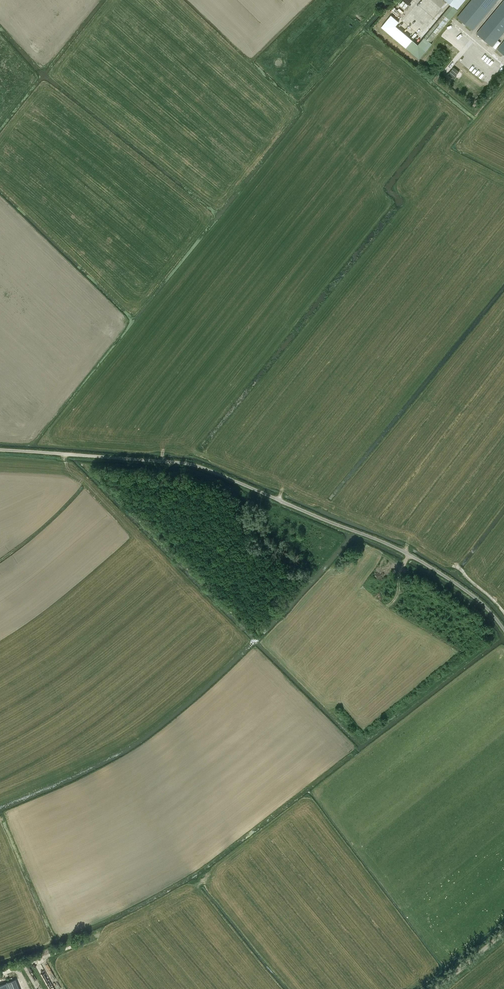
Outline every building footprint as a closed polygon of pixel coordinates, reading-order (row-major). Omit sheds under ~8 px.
[(431,42),(458,10),(466,0),(443,0),(450,6),(418,45),(395,26),(399,22),(391,15),(381,27),(419,59),(432,44),(431,42)] [(412,0),(404,0),(399,6),(404,10),(412,0)] [(457,17),(473,31),(498,0),(471,0),(457,17)] [(476,34),(492,47),(503,32),(503,0),(476,34)] [(399,18),(403,12),(399,8),(394,14),(399,18)] [(29,965),(24,968),(27,973),(30,972),(34,979),(37,977),(29,965)] [(15,979),(6,982),(6,983),(0,985),(0,988),(19,988),(15,979)]
